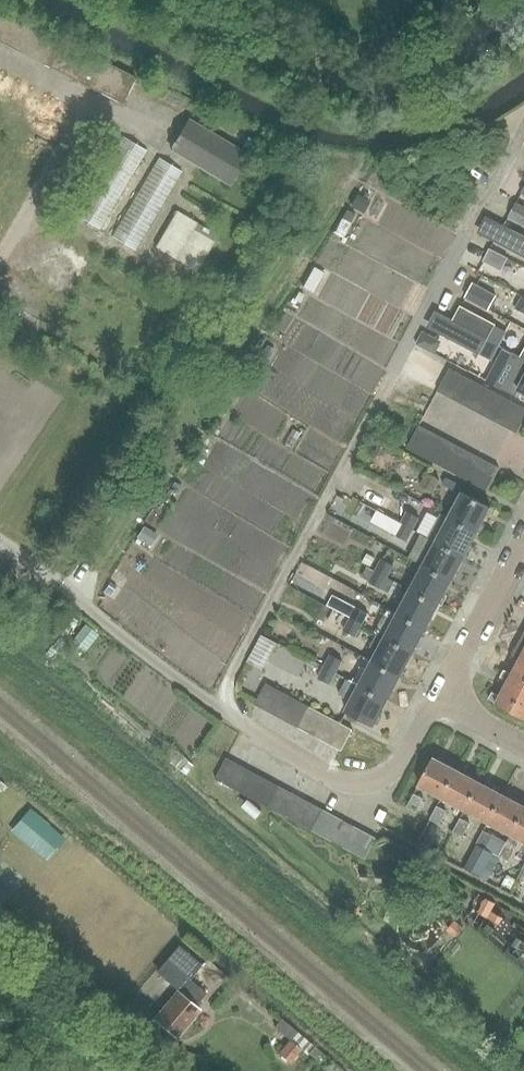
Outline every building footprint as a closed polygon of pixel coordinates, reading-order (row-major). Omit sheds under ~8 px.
[(136,78),(0,9),(0,42),(123,104),(136,78)] [(230,185),(248,155),(190,120),(172,150),(230,185)] [(101,230),(148,151),(124,137),(77,216),(101,230)] [(136,251),(183,172),(159,158),(112,237),(136,251)] [(357,195),(351,206),(363,213),(369,202),(357,195)] [(516,204),(509,218),(523,226),(523,208),(516,204)] [(176,211),(156,247),(197,270),(217,234),(176,211)] [(347,211),(334,233),(342,237),(355,215),(347,211)] [(488,219),(479,235),(523,259),(523,238),(488,219)] [(490,251),(483,263),(500,272),(507,260),(490,251)] [(314,268),(303,287),(313,292),(323,273),(314,268)] [(489,311),(497,296),(474,284),(467,299),(489,311)] [(453,323),(499,347),(507,333),(496,328),(496,327),(461,308),(453,323)] [(453,323),(445,338),(480,357),(480,356),(491,362),(499,347),(453,323)] [(435,354),(441,342),(424,333),(417,345),(435,354)] [(267,345),(262,355),(270,360),(275,350),(267,345)] [(514,355),(509,364),(515,367),(503,389),(517,397),(520,391),(523,393),(523,360),(514,355)] [(438,393),(449,399),(462,376),(450,370),(438,393)] [(449,399),(461,405),(473,381),(462,376),(449,399)] [(461,405),(472,410),(484,387),(473,381),(461,405)] [(472,410),(483,416),(496,393),(484,387),(472,410)] [(483,416),(495,422),(507,399),(496,393),(483,416)] [(495,422),(506,428),(518,405),(507,399),(495,422)] [(517,434),(523,421),(523,408),(518,405),(506,428),(517,434)] [(419,455),(431,432),(420,426),(408,449),(419,455)] [(431,432),(419,455),(430,461),(442,438),(431,432)] [(442,438),(430,461),(441,467),(454,444),(442,438)] [(465,450),(454,444),(441,467),(453,473),(465,450)] [(199,446),(195,453),(201,457),(206,449),(199,446)] [(476,456),(465,450),(453,473),(464,479),(476,456)] [(488,462),(476,456),(464,479),(475,485),(488,462)] [(499,468),(488,462),(475,485),(487,492),(499,468)] [(356,506),(383,523),(399,496),(371,480),(356,506)] [(479,534),(492,510),(464,495),(452,518),(443,513),(442,515),(449,519),(479,534)] [(402,524),(414,531),(420,519),(408,513),(402,524)] [(466,558),(479,534),(449,519),(442,515),(429,538),(438,543),(438,544),(466,558)] [(407,543),(414,531),(402,524),(396,536),(407,543)] [(144,527),(137,538),(149,545),(156,534),(144,527)] [(421,535),(408,559),(425,567),(438,544),(421,535)] [(453,583),(466,558),(438,544),(425,567),(453,583)] [(369,555),(364,564),(372,568),(376,559),(369,555)] [(395,566),(384,560),(377,572),(389,578),(395,566)] [(440,606),(453,583),(425,567),(413,591),(440,606)] [(397,583),(389,578),(377,572),(371,569),(365,579),(372,583),(371,583),(391,594),(397,583)] [(427,630),(440,606),(413,591),(400,615),(427,630)] [(356,607),(350,619),(362,625),(368,613),(356,607)] [(415,654),(427,630),(400,615),(387,638),(381,636),(415,654)] [(355,638),(362,625),(350,619),(345,629),(344,631),(355,638)] [(85,624),(79,632),(92,643),(98,635),(85,624)] [(415,654),(381,636),(377,634),(371,649),(380,653),(374,663),(365,658),(402,678),(415,654)] [(514,656),(521,660),(523,661),(523,636),(514,656)] [(312,674),(318,656),(263,637),(255,659),(271,665),(273,660),(312,674)] [(331,654),(324,668),(336,674),(343,661),(331,654)] [(389,702),(402,678),(365,658),(352,682),(348,680),(347,680),(389,702)] [(521,660),(513,675),(505,671),(502,678),(510,682),(523,690),(523,661),(521,660)] [(319,676),(331,683),(336,674),(324,668),(319,676)] [(376,727),(389,702),(347,680),(339,696),(353,703),(348,713),(376,727)] [(510,682),(502,698),(493,694),(490,700),(498,704),(498,705),(523,719),(523,690),(510,682)] [(255,706),(268,713),(279,691),(266,684),(255,706)] [(290,697),(279,691),(268,713),(278,719),(290,697)] [(278,719),(289,724),(300,702),(290,697),(278,719)] [(311,708),(300,702),(289,724),(300,730),(311,708)] [(321,713),(311,708),(300,730),(310,735),(321,713)] [(321,741),(332,719),(321,713),(310,735),(321,741)] [(331,747),(343,725),(332,719),(321,741),(331,747)] [(331,747),(343,753),(355,731),(343,725),(331,747)] [(443,798),(458,770),(435,758),(420,786),(443,798)] [(215,780),(228,787),(238,766),(226,760),(215,780)] [(238,792),(249,772),(238,766),(228,787),(238,792)] [(458,770),(443,798),(466,810),(481,783),(458,770)] [(249,798),(260,777),(249,772),(238,792),(249,798)] [(260,803),(270,783),(260,777),(249,798),(260,803)] [(270,809),(281,788),(270,783),(260,803),(270,809)] [(490,823),(504,795),(481,783),(466,810),(490,823)] [(281,814),(292,794),(281,788),(270,809),(281,814)] [(292,820),(303,800),(292,794),(281,814),(292,820)] [(498,827),(512,835),(523,813),(523,806),(518,803),(509,798),(504,795),(490,823),(498,827)] [(415,798),(410,807),(419,812),(424,803),(415,798)] [(292,820),(302,826),(313,805),(303,800),(292,820)] [(324,811),(313,805),(302,826),(313,831),(324,811)] [(441,824),(446,813),(438,808),(432,819),(441,824)] [(324,837),(334,816),(324,811),(313,831),(324,837)] [(523,841),(523,813),(507,845),(501,856),(511,861),(516,850),(522,840),(523,841)] [(324,837),(334,842),(345,822),(334,816),(324,837)] [(470,826),(469,826),(461,821),(455,831),(465,836),(470,826)] [(355,827),(345,822),(334,842),(344,848),(355,827)] [(50,823),(30,845),(48,860),(67,838),(50,823)] [(344,848),(356,854),(366,833),(355,827),(344,848)] [(482,847),(487,849),(492,838),(495,833),(487,828),(484,834),(478,845),(482,847)] [(366,833),(356,854),(367,860),(378,839),(366,833)] [(465,869),(481,877),(494,852),(487,849),(482,847),(477,844),(465,869)] [(507,874),(502,885),(511,889),(516,879),(507,874)] [(486,898),(479,912),(488,917),(492,911),(496,903),(486,898)] [(492,911),(488,917),(500,923),(503,917),(492,911)] [(455,920),(447,930),(455,937),(463,927),(455,920)] [(188,953),(165,980),(178,991),(155,1018),(177,1037),(201,1009),(197,1005),(207,993),(190,979),(202,965),(188,953)] [(289,1040),(278,1053),(289,1063),(300,1050),(306,1055),(313,1047),(296,1033),(289,1040)]
